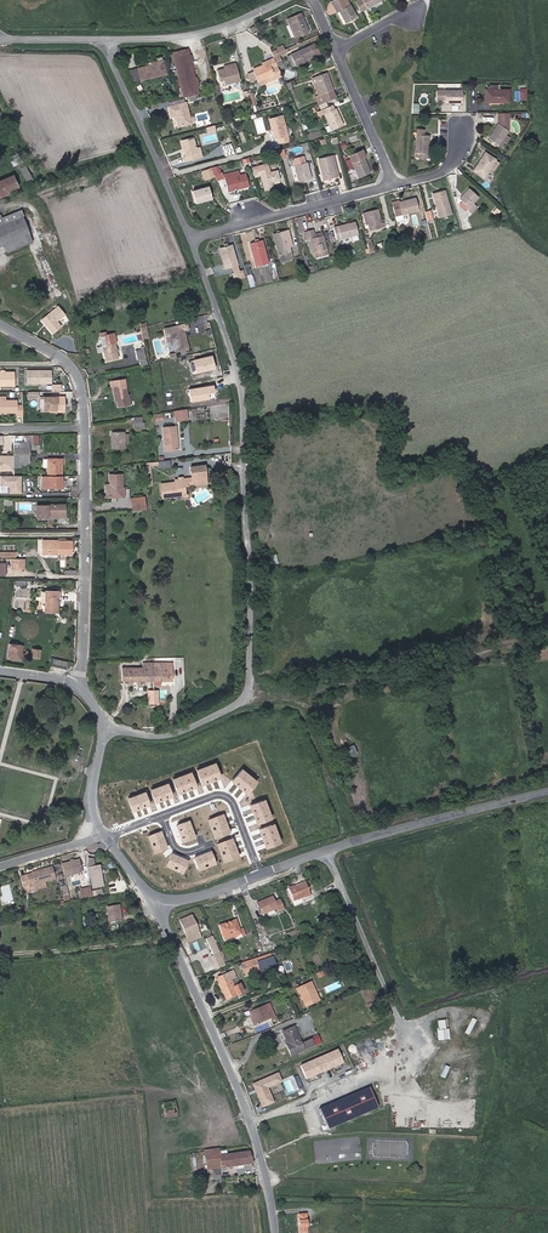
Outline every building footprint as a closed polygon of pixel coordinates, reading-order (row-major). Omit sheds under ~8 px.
[(383,3),(382,0),(363,0),(368,11),(383,3)] [(357,21),(348,2),(334,8),(337,14),(340,13),(346,26),(357,21)] [(297,39),(310,34),(301,14),(287,20),(288,24),(291,23),(297,39)] [(307,59),(315,56),(311,48),(292,57),(295,63),(292,64),(295,69),(308,63),(307,59)] [(180,76),(194,72),(193,67),(191,58),(190,52),(175,55),(180,76)] [(283,65),(279,55),(273,58),(275,62),(277,67),(283,65)] [(277,67),(275,62),(269,65),(270,67),(254,73),(258,83),(261,84),(276,78),(275,75),(280,73),(277,67)] [(154,69),(141,71),(144,83),(167,77),(164,63),(154,66),(154,69)] [(232,67),(233,70),(226,72),(219,73),(222,83),(228,82),(229,86),(242,83),(238,66),(232,67)] [(186,100),(200,96),(198,89),(196,79),(194,72),(180,76),(186,100)] [(321,97),(333,93),(326,76),(315,80),(321,97)] [(486,101),(494,101),(494,105),(510,105),(510,93),(486,93),(486,101)] [(446,106),(462,107),(462,94),(436,94),(436,103),(446,103),(446,106)] [(188,106),(170,110),(172,120),(176,120),(178,129),(192,126),(188,106)] [(334,111),(333,111),(331,108),(317,113),(319,118),(322,116),(327,128),(323,130),(325,135),(341,129),(334,111)] [(499,149),(509,134),(510,116),(499,116),(498,127),(488,142),(499,149)] [(283,117),(270,121),(276,141),(279,141),(281,146),(291,143),(283,117)] [(255,120),(258,132),(265,131),(262,118),(255,120)] [(430,137),(425,137),(422,137),(422,131),(418,131),(416,153),(419,153),(419,159),(432,160),(432,154),(429,154),(430,137)] [(189,167),(201,162),(197,151),(194,142),(183,146),(188,161),(187,162),(189,167)] [(285,149),(279,151),(281,158),(287,156),(285,149)] [(364,160),(367,159),(364,152),(351,158),(354,164),(364,160)] [(20,165),(23,163),(20,157),(12,161),(14,165),(19,163),(20,165)] [(335,158),(331,159),(337,178),(340,178),(335,158)] [(487,158),(476,174),(485,180),(490,173),(496,164),(487,158)] [(301,184),(312,181),(305,159),(294,163),(301,184)] [(325,181),(337,178),(331,159),(319,162),(325,181)] [(361,180),(371,176),(364,160),(354,164),(361,180)] [(494,176),(500,167),(496,164),(490,173),(494,176)] [(25,165),(20,168),(28,182),(33,179),(25,165)] [(268,171),(267,171),(262,172),(253,175),(257,186),(263,184),(265,192),(275,190),(273,183),(280,181),(278,173),(269,175),(268,171)] [(247,176),(238,179),(237,174),(224,177),(229,194),(251,188),(247,176)] [(13,175),(0,180),(0,194),(7,191),(18,187),(13,175)] [(472,190),(462,200),(471,209),(469,211),(474,216),(481,209),(476,204),(481,199),(472,190)] [(210,192),(193,197),(197,209),(214,204),(210,192)] [(447,192),(435,195),(441,218),(453,215),(447,192)] [(393,206),(397,219),(421,212),(418,199),(393,206)] [(378,209),(366,212),(371,231),(383,228),(378,209)] [(5,244),(8,251),(33,241),(23,216),(4,224),(0,215),(0,246),(5,244)] [(354,221),(333,227),(336,240),(358,234),(354,221)] [(315,231),(305,233),(307,241),(312,240),(315,255),(328,252),(324,237),(317,239),(315,231)] [(287,234),(275,237),(282,262),(293,259),(287,234)] [(264,243),(251,246),(257,269),(269,267),(264,243)] [(233,248),(220,251),(228,277),(240,274),(233,248)] [(247,275),(251,289),(256,287),(252,274),(247,275)] [(140,324),(144,339),(150,338),(147,322),(140,324)] [(189,329),(188,323),(166,328),(168,341),(174,339),(177,351),(189,348),(186,334),(184,334),(183,330),(185,330),(189,329)] [(107,361),(119,358),(117,352),(116,348),(115,343),(116,343),(114,333),(106,335),(101,336),(103,346),(98,347),(99,353),(105,352),(107,361)] [(138,359),(140,359),(147,358),(145,349),(136,350),(138,359)] [(51,383),(51,371),(28,371),(28,383),(51,383)] [(0,372),(0,385),(14,385),(14,372),(5,372),(0,372)] [(128,395),(126,379),(111,381),(111,386),(113,386),(115,397),(117,397),(117,401),(118,407),(131,405),(129,395),(128,395)] [(62,410),(62,402),(64,402),(64,397),(43,397),(44,410),(62,410)] [(5,401),(0,401),(0,412),(17,412),(17,400),(5,401)] [(62,402),(62,410),(44,410),(44,412),(64,412),(64,402),(62,402)] [(188,409),(176,411),(177,419),(189,417),(188,409)] [(179,449),(176,426),(163,428),(166,451),(179,449)] [(124,432),(112,432),(113,448),(125,447),(125,442),(128,442),(128,434),(124,434),(124,432)] [(14,464),(30,463),(30,455),(13,455),(13,456),(14,464)] [(14,470),(14,464),(13,456),(0,456),(0,470),(14,470)] [(48,459),(48,464),(48,476),(49,476),(62,476),(62,458),(48,459)] [(206,466),(191,466),(192,484),(207,483),(206,466)] [(123,474),(110,475),(110,485),(110,490),(106,490),(106,497),(125,496),(124,488),(123,488),(123,474)] [(14,476),(0,476),(0,486),(7,486),(7,485),(10,485),(10,486),(10,492),(21,492),(21,476),(14,476)] [(62,489),(62,476),(49,476),(48,476),(41,476),(41,487),(55,487),(55,489),(62,489)] [(188,485),(187,478),(176,480),(176,482),(162,484),(163,498),(187,495),(185,485),(188,485)] [(145,508),(144,497),(132,499),(133,510),(145,508)] [(61,517),(65,517),(65,504),(49,504),(49,506),(37,505),(37,517),(49,517),(49,515),(61,515),(61,517)] [(43,554),(59,554),(59,541),(43,541),(43,554)] [(59,554),(72,554),(72,541),(59,541),(59,554)] [(12,559),(12,569),(25,569),(24,558),(12,559)] [(58,598),(62,599),(62,591),(45,591),(44,612),(57,612),(58,598)] [(9,644),(8,656),(17,657),(16,659),(21,660),(22,655),(22,653),(23,645),(9,644)] [(40,658),(41,650),(32,648),(31,654),(31,656),(31,657),(40,658)] [(50,661),(49,665),(66,669),(68,661),(50,657),(50,661)] [(122,668),(122,681),(153,680),(153,662),(143,662),(143,668),(122,668)] [(172,662),(153,662),(153,680),(172,680),(172,662)] [(352,745),(345,748),(349,757),(356,753),(352,745)] [(80,874),(78,861),(60,865),(63,877),(80,874)] [(94,866),(86,867),(86,868),(87,878),(91,877),(93,888),(102,886),(98,865),(94,866)] [(32,873),(26,875),(29,887),(35,886),(34,884),(45,882),(55,879),(52,867),(31,872),(32,873)] [(294,902),(310,895),(305,879),(288,886),(294,902)] [(70,900),(68,885),(61,886),(63,901),(70,900)] [(284,900),(279,902),(277,899),(262,905),(267,916),(282,910),(283,912),(288,910),(284,900)] [(109,922),(121,920),(119,904),(107,906),(109,922)] [(200,941),(204,939),(197,922),(187,927),(196,948),(202,945),(200,941)] [(248,931),(244,932),(241,922),(225,928),(229,942),(245,937),(247,940),(251,939),(248,931)] [(245,976),(273,964),(268,954),(240,966),(245,976)] [(226,991),(231,1002),(247,994),(237,972),(222,978),(228,990),(226,991)] [(309,1008),(323,1003),(315,983),(301,989),(309,1008)] [(277,1014),(272,1016),(268,1007),(253,1014),(259,1027),(279,1018),(277,1014)] [(469,1034),(474,1019),(469,1017),(464,1032),(469,1034)] [(438,1040),(446,1040),(444,1019),(435,1020),(438,1040)] [(289,1044),(288,1044),(293,1059),(323,1047),(319,1036),(302,1043),(297,1030),(285,1034),(289,1044)] [(444,1065),(439,1076),(444,1078),(449,1067),(444,1065)] [(163,1102),(165,1117),(176,1116),(175,1101),(163,1102)] [(219,1151),(219,1149),(205,1150),(205,1152),(207,1169),(221,1167),(219,1151)] [(249,1151),(226,1154),(226,1151),(219,1151),(221,1167),(228,1166),(228,1169),(237,1168),(236,1165),(253,1163),(252,1160),(249,1151)] [(311,1215),(302,1215),(303,1232),(312,1232),(311,1215)]
